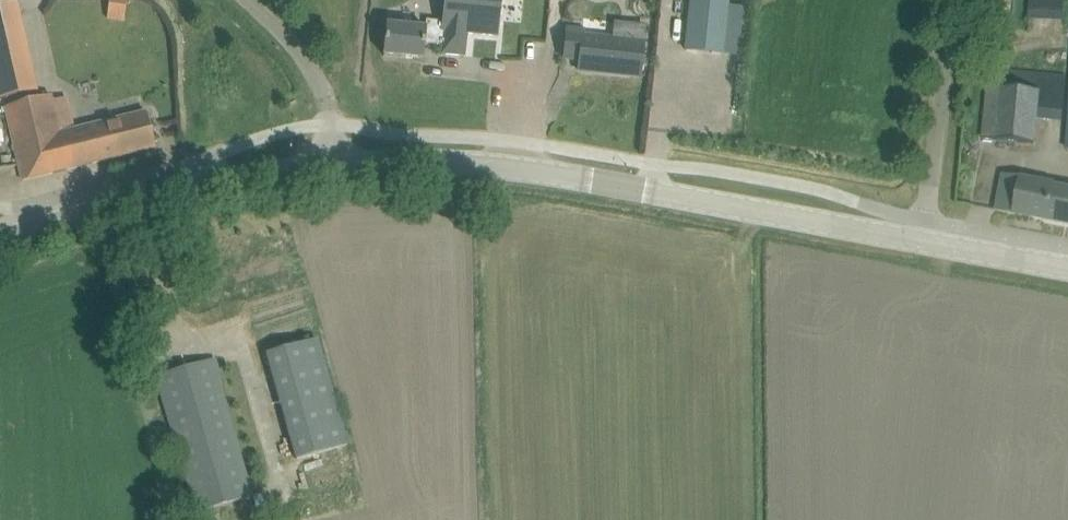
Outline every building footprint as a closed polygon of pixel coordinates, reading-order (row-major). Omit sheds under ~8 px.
[(106,18),(124,20),(126,0),(109,0),(106,18)] [(425,29),(425,28),(408,26),(387,24),(384,56),(422,59),(424,44),(443,46),(442,54),(465,56),(467,33),(497,36),(501,0),(444,0),(443,20),(442,30),(425,29)] [(685,49),(720,53),(726,0),(691,0),(685,49)] [(1028,18),(1063,21),(1064,0),(1029,0),(1028,18)] [(4,98),(39,89),(18,4),(0,9),(0,81),(4,98)] [(567,27),(566,36),(564,58),(580,60),(579,71),(640,77),(645,34),(636,33),(636,38),(583,32),(583,29),(567,27)] [(983,139),(1034,144),(1037,116),(1062,120),(1066,78),(990,70),(983,139)] [(39,111),(36,98),(4,106),(23,181),(155,148),(146,110),(60,131),(55,107),(39,111)] [(1067,224),(1067,188),(1053,185),(1053,183),(1003,174),(996,211),(1067,224)] [(266,354),(272,375),(297,460),(347,446),(317,339),(266,354)] [(156,375),(162,397),(195,513),(251,497),(212,360),(156,375)]
